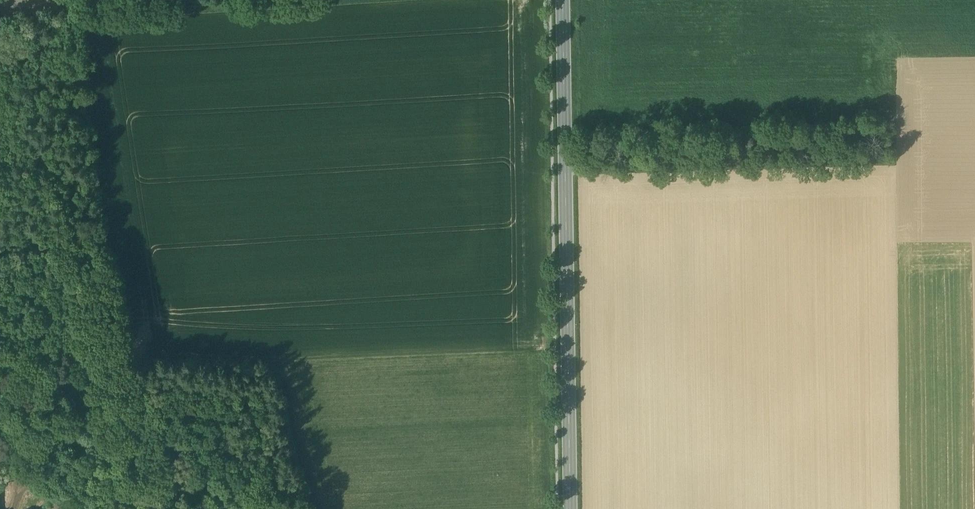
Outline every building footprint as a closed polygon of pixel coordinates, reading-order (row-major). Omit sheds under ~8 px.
[(61,491),(47,484),(44,490),(57,497),(61,491)] [(53,499),(48,508),(63,508),(65,506),(53,499)]
